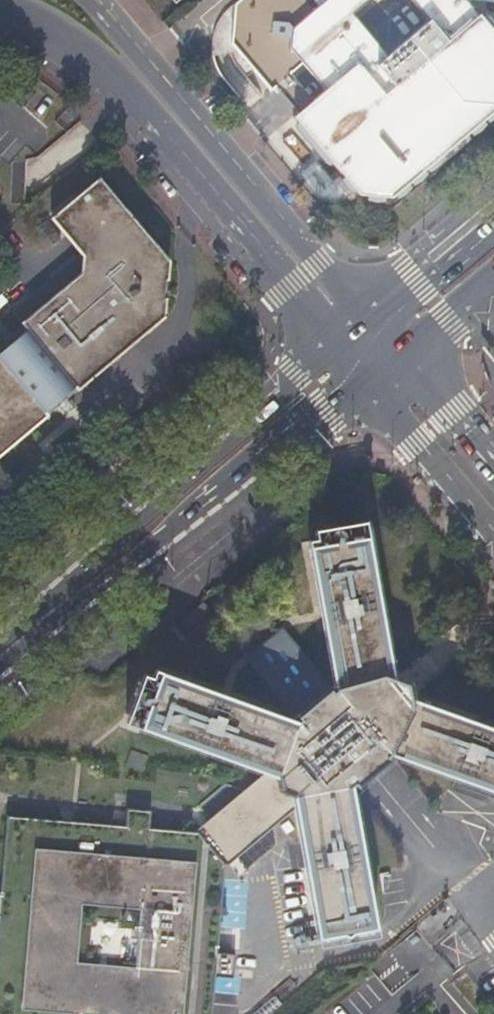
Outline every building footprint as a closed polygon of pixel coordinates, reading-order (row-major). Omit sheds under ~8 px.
[(233,3),(230,42),(268,88),(301,61),(323,88),(292,115),(360,197),(390,199),(493,112),(493,0),(413,0),(425,13),(380,50),(350,13),(365,0),(236,0),(233,3)] [(413,0),(365,0),(350,13),(380,50),(425,13),(413,0)] [(44,421),(41,417),(68,394),(68,395),(71,393),(72,394),(91,378),(91,377),(157,321),(162,267),(92,185),(46,224),(75,258),(7,316),(22,334),(0,353),(0,459),(44,421)] [(216,968),(230,969),(232,946),(218,944),(222,907),(227,907),(227,898),(223,897),(226,861),(294,805),(316,934),(372,925),(350,786),(389,753),(493,794),(493,732),(409,702),(392,682),(368,539),(351,542),(348,528),(326,532),(328,546),(311,549),(332,684),(294,717),(161,665),(155,681),(142,676),(133,698),(147,703),(140,719),(264,768),(195,827),(149,823),(150,808),(128,807),(127,821),(8,812),(2,891),(0,891),(0,913),(0,916),(0,1013),(211,1013),(216,968)]
